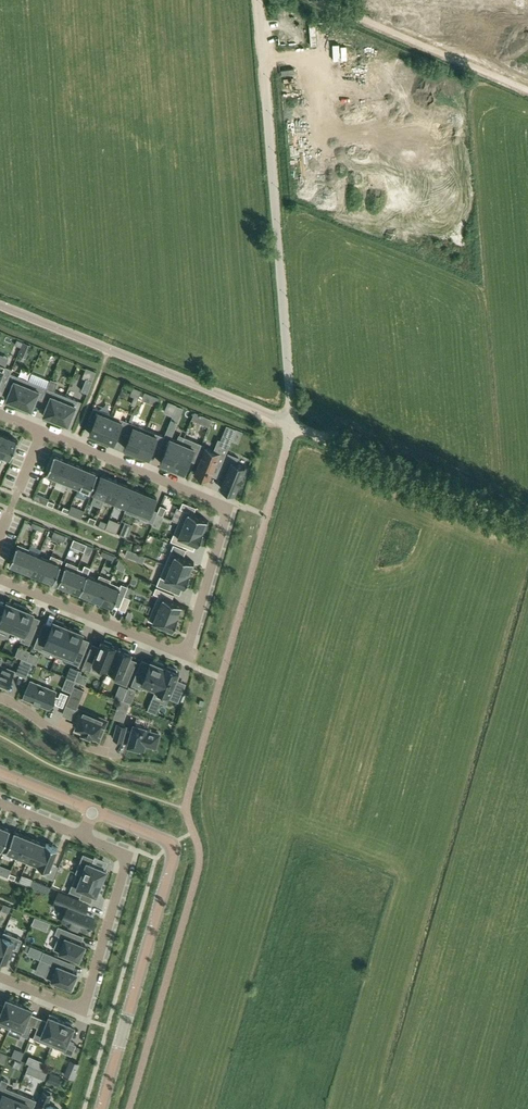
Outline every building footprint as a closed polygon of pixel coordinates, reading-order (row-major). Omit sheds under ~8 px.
[(0,378),(7,381),(11,373),(12,369),(0,364),(0,379),(0,378)] [(7,381),(6,385),(11,387),(6,399),(19,404),(29,380),(11,373),(7,381)] [(29,380),(19,404),(31,409),(36,397),(42,400),(47,388),(50,380),(32,373),(29,380)] [(86,378),(81,390),(87,392),(92,380),(86,378)] [(47,388),(42,400),(48,402),(43,414),(44,415),(44,416),(51,419),(51,418),(56,419),(65,395),(47,388)] [(78,400),(65,395),(56,419),(60,421),(59,422),(66,425),(67,424),(68,424),(78,400)] [(171,420),(167,430),(173,432),(177,422),(183,408),(176,406),(171,420)] [(101,438),(111,414),(94,407),(89,419),(94,421),(90,433),(101,438)] [(119,431),(124,433),(129,421),(111,414),(101,438),(114,443),(119,431)] [(206,417),(203,423),(209,426),(212,419),(206,417)] [(125,448),(137,453),(146,429),(129,421),(124,433),(130,435),(125,448)] [(193,433),(201,436),(206,426),(197,422),(193,433)] [(226,425),(222,435),(232,439),(236,429),(226,425)] [(164,436),(146,429),(137,453),(149,457),(154,445),(159,448),(164,436)] [(184,437),(179,435),(177,441),(170,438),(160,462),(172,467),(184,437)] [(0,451),(0,454),(10,458),(18,440),(6,436),(0,451)] [(184,437),(172,467),(184,472),(189,459),(195,461),(200,448),(195,446),(197,442),(184,437)] [(18,451),(27,454),(30,442),(22,439),(18,451)] [(230,444),(219,440),(214,452),(205,448),(195,473),(198,474),(197,477),(205,480),(206,478),(209,479),(215,464),(221,466),(230,444)] [(238,457),(228,453),(221,469),(227,472),(220,487),(234,493),(238,484),(239,484),(242,477),(241,476),(245,467),(236,463),(238,457)] [(55,484),(57,480),(56,480),(65,460),(54,455),(46,476),(53,478),(51,483),(55,484)] [(76,464),(65,460),(56,480),(57,480),(67,484),(76,464)] [(76,464),(67,484),(78,489),(86,469),(76,464)] [(86,469),(78,489),(89,493),(97,473),(86,469)] [(93,495),(104,500),(113,479),(101,475),(93,495)] [(116,502),(124,484),(113,479),(104,500),(116,505),(117,502),(116,502)] [(117,502),(126,506),(127,506),(134,488),(124,484),(116,502),(117,502)] [(124,511),(136,516),(145,493),(134,488),(127,506),(126,506),(124,511)] [(157,497),(145,493),(136,516),(147,520),(153,523),(154,521),(156,514),(157,513),(158,511),(152,509),(157,497)] [(43,495),(41,501),(47,504),(48,500),(49,498),(43,495)] [(183,501),(180,508),(183,509),(193,514),(196,507),(183,501)] [(158,511),(157,513),(163,516),(166,507),(160,505),(158,511)] [(81,518),(85,510),(79,507),(76,516),(81,518)] [(202,532),(202,531),(203,530),(205,531),(208,522),(206,522),(207,519),(193,514),(183,509),(178,522),(202,532)] [(153,523),(159,526),(163,516),(157,513),(156,514),(154,521),(153,523)] [(204,532),(202,531),(202,532),(178,522),(171,540),(184,546),(186,540),(198,545),(204,532)] [(130,530),(123,528),(120,534),(127,537),(130,530)] [(84,551),(87,544),(81,542),(78,549),(84,551)] [(9,564),(21,568),(28,550),(29,548),(18,543),(9,564)] [(87,544),(84,551),(90,554),(93,547),(87,544)] [(170,552),(165,564),(189,574),(194,562),(183,557),(186,549),(173,544),(170,552)] [(134,551),(128,549),(125,556),(131,558),(134,551)] [(31,573),(39,555),(28,550),(21,568),(31,573)] [(49,559),(42,577),(54,582),(63,559),(51,554),(49,559)] [(39,555),(31,573),(42,577),(49,559),(39,555)] [(76,570),(77,570),(78,568),(79,566),(67,561),(58,583),(69,588),(76,570)] [(76,570),(69,588),(80,593),(87,575),(90,567),(84,564),(82,569),(78,568),(77,570),(76,570)] [(190,574),(189,574),(165,564),(160,577),(156,585),(169,590),(173,582),(183,586),(185,587),(190,574)] [(98,579),(91,597),(101,602),(110,581),(111,579),(100,574),(98,579)] [(98,579),(87,575),(80,593),(91,597),(98,579)] [(121,586),(110,581),(101,602),(113,606),(113,604),(118,594),(124,597),(124,595),(128,586),(122,583),(121,586)] [(177,617),(177,616),(182,604),(171,600),(174,594),(156,587),(153,593),(158,595),(153,607),(177,617)] [(130,598),(124,595),(124,597),(119,608),(125,611),(130,598)] [(10,631),(21,605),(14,602),(13,604),(7,602),(1,616),(0,616),(0,627),(10,631)] [(21,605),(10,631),(23,636),(21,640),(29,643),(35,628),(28,625),(32,615),(33,612),(27,610),(28,608),(21,605)] [(178,617),(177,616),(177,617),(153,607),(148,620),(173,630),(178,617)] [(64,623),(56,619),(55,621),(54,621),(48,634),(41,631),(35,646),(57,655),(68,627),(63,625),(64,623)] [(73,629),(68,627),(57,655),(79,664),(85,649),(77,646),(83,633),(82,632),(82,630),(74,627),(73,629)] [(108,669),(117,646),(111,644),(112,642),(104,639),(104,641),(101,640),(96,652),(89,650),(82,667),(90,670),(93,663),(108,669)] [(108,669),(116,672),(113,679),(127,685),(134,668),(127,665),(132,653),(130,652),(130,650),(123,647),(122,649),(117,646),(108,669)] [(22,658),(17,672),(26,676),(32,662),(22,658)] [(156,688),(165,666),(164,665),(164,666),(163,665),(163,663),(153,659),(153,661),(150,660),(145,673),(138,670),(132,684),(141,688),(143,683),(156,688)] [(8,686),(9,684),(10,682),(14,671),(0,665),(0,683),(8,686)] [(167,666),(165,666),(156,688),(169,694),(168,697),(178,701),(183,689),(174,685),(179,672),(177,671),(177,669),(167,665),(167,666)] [(68,694),(61,691),(59,696),(54,694),(55,691),(31,681),(24,698),(48,707),(51,700),(56,703),(63,706),(68,694)] [(74,685),(66,704),(77,709),(78,706),(84,690),(74,685)] [(160,699),(153,697),(147,710),(154,712),(160,699)] [(124,722),(130,703),(120,700),(113,718),(124,722)] [(78,721),(75,727),(84,731),(83,733),(99,740),(104,726),(107,721),(98,717),(81,710),(78,716),(80,717),(78,721)] [(127,745),(143,750),(145,744),(155,747),(159,734),(149,731),(149,728),(133,724),(131,731),(125,730),(126,726),(118,724),(114,738),(122,741),(123,736),(129,738),(127,745)] [(10,829),(0,825),(0,854),(10,829)] [(25,836),(14,831),(5,853),(16,858),(25,836)] [(36,840),(25,836),(16,858),(27,862),(36,840)] [(27,862),(37,866),(47,843),(46,843),(46,844),(36,840),(27,862)] [(47,843),(37,866),(38,867),(39,865),(49,870),(46,875),(53,878),(57,866),(51,864),(58,848),(47,843)] [(101,882),(107,870),(92,864),(94,858),(83,853),(76,872),(101,882)] [(83,889),(96,895),(101,882),(76,872),(75,872),(77,873),(69,891),(80,895),(83,889)] [(87,903),(58,892),(55,900),(68,905),(62,921),(70,924),(69,926),(77,929),(78,927),(87,931),(90,924),(90,925),(91,922),(94,915),(84,911),(87,903)] [(4,903),(2,909),(8,911),(11,906),(4,903)] [(35,917),(32,924),(38,926),(41,919),(35,917)] [(58,925),(55,933),(59,935),(53,948),(79,959),(80,958),(81,958),(84,951),(83,951),(85,944),(80,942),(70,938),(73,931),(58,925)] [(0,942),(0,958),(6,960),(12,947),(18,950),(22,939),(4,931),(0,942)] [(45,977),(64,984),(63,986),(72,989),(76,980),(74,980),(77,972),(63,966),(65,959),(44,950),(40,958),(41,959),(35,973),(45,976),(45,977)] [(19,1003),(7,998),(1,1013),(0,1013),(0,1024),(9,1028),(19,1003)] [(26,1023),(32,1008),(31,1008),(31,1006),(24,1004),(23,1005),(19,1003),(9,1028),(10,1028),(11,1026),(23,1030),(21,1034),(27,1037),(32,1026),(26,1023)] [(51,1045),(62,1021),(58,1019),(58,1018),(51,1015),(50,1016),(49,1015),(44,1029),(37,1027),(33,1038),(51,1045)] [(73,1025),(73,1024),(66,1021),(66,1022),(62,1021),(51,1045),(63,1050),(63,1051),(71,1055),(76,1044),(68,1040),(74,1026),(73,1025)] [(9,1028),(7,1033),(20,1038),(21,1034),(23,1030),(11,1026),(10,1028),(9,1028)] [(24,1052),(19,1050),(16,1058),(21,1060),(24,1052)] [(68,1068),(65,1075),(74,1078),(76,1072),(75,1071),(79,1063),(71,1060),(68,1068)] [(6,1087),(8,1081),(2,1078),(0,1082),(0,1097),(1,1098),(0,1100),(0,1108),(11,1108),(18,1092),(6,1087)] [(44,1090),(37,1106),(36,1108),(58,1108),(47,1104),(51,1093),(44,1090)] [(37,1099),(18,1092),(11,1108),(26,1108),(29,1108),(33,1108),(37,1099)]
